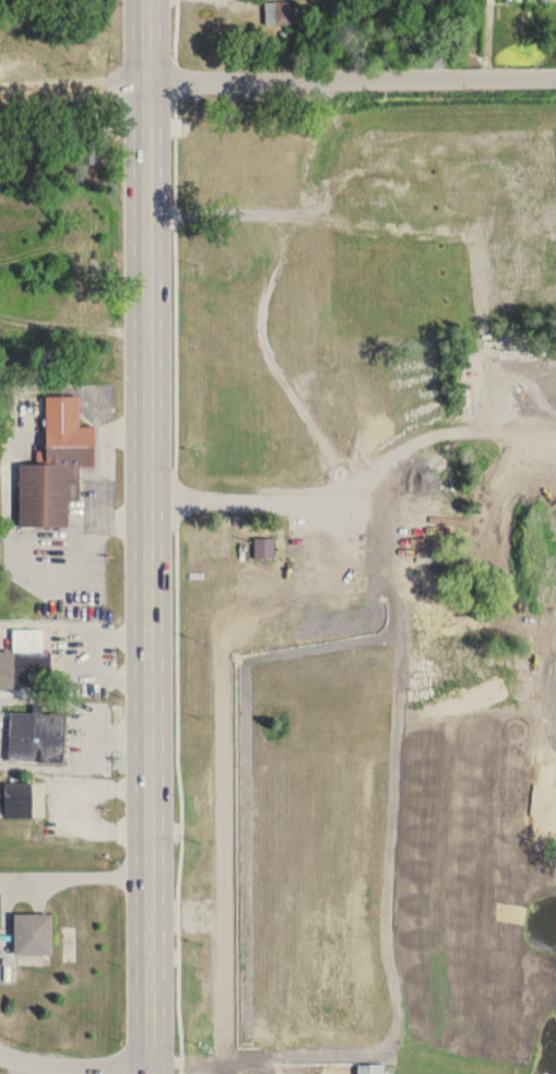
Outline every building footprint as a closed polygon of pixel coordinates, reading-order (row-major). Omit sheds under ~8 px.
[(265,2),(265,24),(293,24),(293,2),(265,2)] [(17,43),(17,31),(0,31),(0,43),(17,43)] [(101,166),(101,140),(79,140),(79,166),(101,166)] [(363,198),(363,177),(352,177),(352,198),(363,198)] [(68,529),(68,502),(80,502),(81,469),(94,469),(95,428),(79,428),(79,398),(46,398),(46,452),(38,452),(38,465),(19,465),(19,529),(68,529)] [(275,539),(255,539),(255,559),(275,559),(275,539)] [(51,688),(51,653),(43,653),(43,630),(14,630),(14,653),(0,653),(0,688),(51,688)] [(68,715),(10,713),(8,762),(66,764),(68,715)] [(0,797),(0,818),(32,817),(31,796),(0,797)] [(14,957),(52,957),(52,915),(14,915),(14,957)] [(358,1073),(383,1073),(383,1064),(358,1064),(358,1073)]
